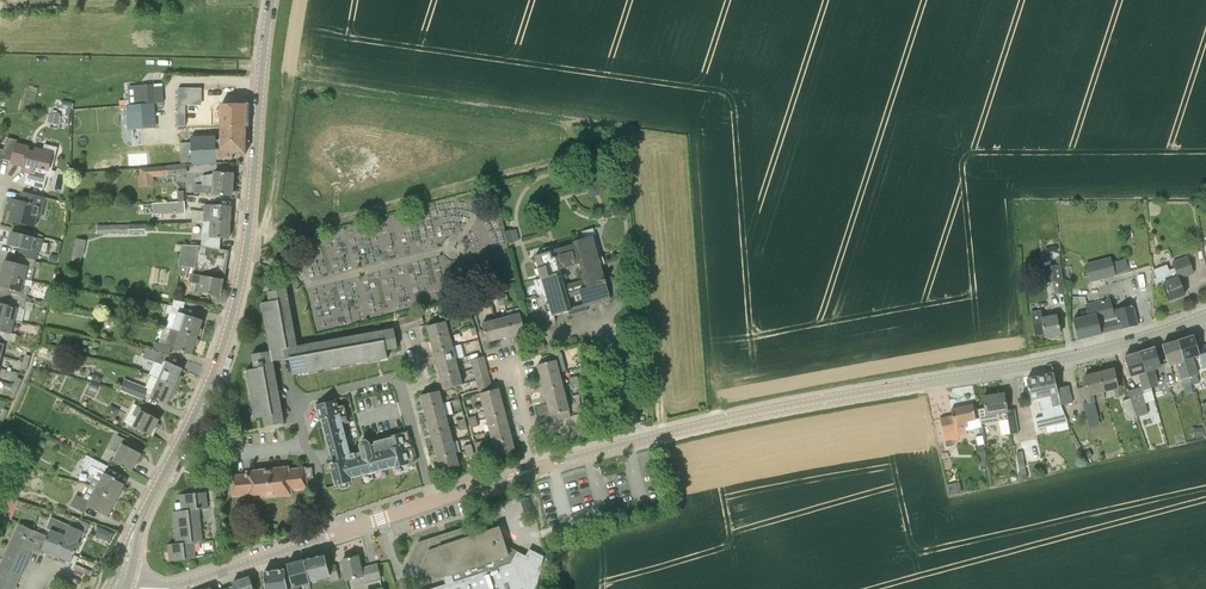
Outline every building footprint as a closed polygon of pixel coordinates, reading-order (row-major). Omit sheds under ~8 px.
[(128,89),(129,105),(153,103),(164,103),(163,87),(128,89)] [(179,105),(186,105),(201,105),(202,89),(179,89),(179,105)] [(71,109),(72,104),(62,101),(61,108),(67,109),(71,110),(71,109)] [(153,103),(129,105),(131,129),(155,128),(153,103)] [(221,129),(246,129),(247,104),(235,104),(221,104),(221,129)] [(57,125),(60,115),(52,113),(49,123),(57,125)] [(246,154),(246,129),(221,129),(221,141),(217,140),(217,136),(192,138),(194,165),(217,163),(217,160),(233,160),(234,154),(246,154)] [(35,152),(29,150),(29,147),(17,144),(12,164),(28,168),(24,185),(44,190),(47,178),(56,172),(56,171),(52,170),(58,147),(45,144),(43,151),(36,149),(35,152)] [(163,167),(164,176),(188,175),(187,165),(163,167)] [(155,186),(154,177),(153,167),(139,168),(140,175),(139,175),(140,187),(155,186)] [(234,174),(222,173),(214,173),(214,174),(203,176),(203,185),(195,185),(195,193),(203,194),(220,195),(232,195),(233,182),(234,182),(235,176),(233,176),(234,174)] [(38,206),(44,207),(46,198),(23,192),(20,201),(14,199),(9,221),(35,228),(38,217),(35,216),(38,206)] [(154,215),(186,212),(185,202),(178,203),(153,204),(154,215)] [(231,206),(212,205),(205,204),(204,212),(203,222),(230,223),(231,206)] [(221,238),(229,238),(230,223),(203,222),(202,243),(220,247),(221,238)] [(147,235),(146,224),(98,225),(98,234),(129,234),(129,235),(147,235)] [(515,243),(512,230),(505,232),(507,245),(515,243)] [(9,245),(23,249),(21,256),(36,260),(38,252),(33,251),(36,238),(12,232),(9,245)] [(608,300),(607,297),(609,294),(606,283),(593,236),(573,242),(574,245),(555,249),(536,256),(553,316),(569,312),(570,315),(572,315),(571,308),(568,298),(581,295),(584,304),(586,311),(588,310),(587,306),(611,300),(610,299),(608,300)] [(83,258),(87,241),(77,239),(74,255),(83,258)] [(220,249),(220,247),(202,243),(202,246),(182,245),(180,266),(189,268),(194,269),(194,274),(191,273),(190,282),(192,282),(197,283),(195,292),(221,296),(228,251),(220,249)] [(49,262),(56,263),(58,256),(50,254),(49,262)] [(19,264),(5,260),(2,273),(27,278),(30,266),(34,267),(36,260),(21,256),(19,264)] [(1111,257),(1094,261),(1099,281),(1116,276),(1111,257)] [(1179,279),(1194,273),(1188,257),(1172,263),(1174,269),(1169,271),(1167,265),(1155,269),(1154,270),(1156,278),(1154,279),(1157,288),(1165,285),(1166,289),(1170,300),(1185,295),(1179,279)] [(1057,266),(1044,267),(1046,284),(1053,283),(1063,281),(1061,265),(1060,258),(1056,259),(1057,266)] [(13,290),(11,298),(26,301),(29,287),(25,286),(27,278),(2,273),(0,280),(0,287),(13,290)] [(1053,283),(1054,294),(1065,293),(1063,281),(1053,283)] [(270,351),(288,349),(294,348),(283,290),(268,292),(270,302),(262,303),(262,304),(260,305),(261,313),(263,312),(265,320),(262,320),(264,329),(266,328),(268,336),(265,336),(267,344),(269,344),(270,351)] [(26,301),(11,298),(9,305),(0,303),(0,316),(15,320),(18,308),(24,310),(26,301)] [(59,305),(66,307),(67,299),(60,298),(59,305)] [(1134,314),(1133,306),(1113,310),(1111,298),(1085,304),(1088,316),(1073,319),(1075,329),(1078,340),(1137,325),(1134,314)] [(174,300),(173,306),(168,305),(166,314),(178,314),(173,328),(175,329),(198,337),(198,335),(201,336),(203,329),(201,329),(203,320),(186,315),(183,313),(186,303),(174,300)] [(1058,322),(1056,315),(1042,317),(1041,310),(1030,312),(1035,335),(1044,333),(1045,337),(1060,334),(1059,328),(1060,328),(1059,324),(1058,325),(1058,322)] [(525,332),(522,321),(520,313),(508,317),(513,336),(525,332)] [(402,331),(420,327),(420,325),(417,314),(399,319),(402,331)] [(15,320),(0,316),(0,331),(4,332),(2,339),(16,342),(17,335),(12,334),(15,320)] [(500,339),(513,336),(508,317),(495,320),(500,339)] [(487,342),(500,339),(495,320),(482,323),(487,342)] [(431,339),(450,334),(447,321),(427,327),(431,339)] [(197,339),(198,337),(175,329),(166,327),(166,328),(164,327),(159,343),(156,342),(153,350),(167,355),(169,355),(171,348),(175,349),(181,351),(192,355),(195,346),(197,347),(199,340),(197,339)] [(380,359),(388,358),(386,350),(398,348),(395,333),(288,352),(290,359),(293,375),(293,373),(301,371),(302,373),(309,372),(309,370),(317,368),(317,371),(325,369),(324,367),(333,365),(333,368),(341,366),(340,364),(348,363),(349,365),(356,364),(356,361),(364,360),(365,362),(372,361),(372,358),(380,357),(380,359)] [(434,352),(454,347),(450,334),(431,339),(434,352)] [(1205,368),(1205,347),(1205,345),(1197,347),(1194,336),(1178,340),(1191,383),(1191,384),(1199,382),(1197,375),(1192,358),(1199,356),(1203,368),(1205,368)] [(1183,386),(1191,383),(1178,340),(1162,345),(1166,357),(1168,365),(1176,363),(1182,380),(1183,386)] [(533,345),(535,355),(547,351),(544,342),(533,345)] [(437,364),(457,359),(454,347),(434,352),(437,364)] [(1146,371),(1149,383),(1157,381),(1155,371),(1161,369),(1158,359),(1155,347),(1140,352),(1146,371)] [(143,358),(163,365),(167,355),(147,349),(143,358)] [(290,359),(288,352),(288,349),(270,351),(252,355),(255,369),(247,371),(245,372),(246,380),(249,380),(250,387),(252,387),(254,395),(251,395),(253,403),(255,402),(257,411),(254,411),(256,419),(263,417),(265,427),(281,424),(269,362),(290,359)] [(1146,371),(1140,352),(1137,353),(1135,352),(1133,353),(1132,355),(1124,357),(1131,377),(1138,375),(1142,387),(1128,391),(1131,398),(1130,398),(1137,417),(1149,414),(1145,404),(1142,394),(1151,391),(1149,383),(1146,371)] [(541,378),(560,373),(555,354),(554,354),(542,357),(544,363),(538,365),(541,378)] [(474,366),(485,362),(484,356),(472,360),(474,366)] [(441,377),(460,372),(457,359),(437,364),(441,377)] [(183,369),(172,364),(167,362),(159,379),(178,387),(182,377),(180,376),(183,369)] [(474,366),(476,372),(487,369),(485,362),(474,366)] [(476,372),(477,378),(489,375),(487,369),(476,372)] [(1123,396),(1121,390),(1118,378),(1116,379),(1114,370),(1099,373),(1104,393),(1113,390),(1115,397),(1123,396)] [(458,386),(463,384),(460,372),(441,377),(444,390),(458,386)] [(544,390),(563,385),(560,373),(541,378),(544,390)] [(1094,395),(1104,393),(1099,373),(1084,377),(1086,386),(1084,387),(1088,403),(1083,404),(1087,419),(1098,416),(1095,402),(1094,395)] [(1057,389),(1056,385),(1053,374),(1026,380),(1029,392),(1031,401),(1039,399),(1044,417),(1036,418),(1038,429),(1068,422),(1061,405),(1057,389)] [(477,378),(479,384),(491,381),(489,375),(477,378)] [(14,385),(20,387),(23,380),(17,378),(14,385)] [(173,398),(178,387),(159,379),(151,396),(156,399),(167,404),(170,396),(173,398)] [(144,400),(148,389),(125,380),(120,391),(144,400)] [(479,384),(481,390),(492,387),(491,381),(479,384)] [(17,394),(20,387),(14,385),(11,391),(17,394)] [(548,403),(566,398),(563,385),(544,390),(548,403)] [(1057,389),(1061,405),(1073,402),(1069,386),(1057,389)] [(483,406),(502,401),(499,389),(480,393),(483,406)] [(443,403),(442,402),(439,391),(421,396),(424,408),(443,403)] [(1008,420),(1010,434),(1019,433),(1015,409),(1007,410),(1004,394),(983,397),(985,408),(978,409),(982,427),(982,424),(1008,420)] [(571,417),(568,405),(566,398),(548,403),(551,416),(557,414),(559,420),(571,417)] [(1129,419),(1137,417),(1130,398),(1122,401),(1129,419)] [(344,405),(338,407),(336,400),(316,405),(320,421),(322,420),(333,462),(331,463),(331,464),(330,464),(336,486),(340,485),(341,488),(342,489),(348,488),(349,485),(349,483),(353,482),(352,478),(369,474),(375,472),(393,467),(393,468),(409,464),(408,463),(417,461),(408,432),(401,434),(390,436),(390,438),(374,442),(375,445),(370,446),(370,443),(366,440),(362,442),(360,446),(362,453),(351,456),(342,424),(349,422),(344,405)] [(487,419),(505,414),(502,401),(483,406),(487,419)] [(428,421),(446,416),(443,403),(424,408),(428,421)] [(975,419),(975,417),(972,405),(951,410),(952,416),(940,419),(943,431),(945,441),(958,438),(958,437),(967,435),(967,431),(982,427),(978,409),(980,419),(975,419)] [(145,413),(146,410),(138,406),(133,415),(138,417),(133,426),(140,430),(151,435),(159,420),(145,413)] [(5,419),(9,411),(3,409),(0,417),(5,419)] [(490,431),(509,426),(505,414),(487,419),(490,431)] [(431,433),(449,429),(446,416),(428,421),(431,433)] [(494,444),(512,439),(509,426),(490,431),(494,444)] [(1194,437),(1203,437),(1204,428),(1194,428),(1194,437)] [(434,446),(453,441),(449,429),(431,433),(434,446)] [(0,441),(14,448),(17,441),(4,434),(0,441)] [(126,445),(128,441),(117,435),(110,449),(118,453),(114,462),(121,466),(132,471),(141,453),(126,445)] [(494,444),(494,445),(497,456),(515,452),(512,439),(494,444)] [(437,459),(456,454),(453,441),(434,446),(437,459)] [(976,447),(980,467),(987,466),(986,458),(986,457),(984,445),(976,447)] [(1093,457),(1089,449),(1084,452),(1088,460),(1093,457)] [(1019,481),(1028,479),(1027,469),(1026,469),(1023,452),(1017,453),(1020,474),(1018,474),(1019,481)] [(459,466),(456,455),(456,454),(437,459),(441,471),(459,466)] [(116,479),(106,473),(110,466),(87,455),(81,466),(89,470),(88,472),(95,475),(94,478),(101,481),(96,490),(117,499),(125,484),(116,480),(116,479)] [(306,468),(289,470),(289,467),(252,471),(247,472),(248,475),(231,476),(234,497),(250,495),(251,500),(292,496),(291,490),(308,489),(311,492),(315,491),(313,477),(307,478),(306,468)] [(958,494),(955,483),(947,485),(950,496),(958,494)] [(10,496),(15,499),(19,491),(14,488),(10,496)] [(108,516),(117,499),(96,490),(89,503),(76,496),(71,506),(84,513),(87,509),(98,514),(99,512),(108,516)] [(185,511),(199,510),(208,509),(206,492),(180,495),(181,503),(184,502),(184,511),(185,511)] [(532,509),(528,498),(521,500),(524,512),(532,509)] [(178,528),(201,526),(199,510),(185,511),(184,511),(173,512),(174,520),(177,519),(177,528),(178,528)] [(44,547),(43,550),(58,557),(70,526),(51,518),(47,529),(50,531),(48,537),(34,531),(30,541),(35,543),(44,547)] [(25,565),(35,543),(30,541),(34,531),(20,525),(0,569),(0,588),(8,588),(20,562),(25,565)] [(86,533),(70,526),(58,557),(71,562),(75,554),(80,543),(81,544),(86,533)] [(97,526),(94,535),(111,543),(114,534),(97,526)] [(179,544),(194,543),(203,542),(201,526),(178,528),(177,528),(175,528),(176,536),(178,535),(179,543),(179,544)] [(438,579),(443,578),(445,585),(431,588),(536,588),(544,556),(527,547),(523,555),(505,546),(500,527),(465,538),(462,528),(418,543),(409,559),(409,560),(409,561),(409,562),(409,563),(410,564),(410,565),(411,565),(438,579)] [(179,544),(179,543),(168,545),(169,552),(171,552),(172,560),(170,561),(196,559),(194,543),(179,544)] [(340,580),(336,565),(328,567),(325,555),(304,561),(310,584),(311,584),(310,583),(315,581),(330,577),(332,583),(340,580)] [(365,583),(369,582),(381,579),(377,565),(361,569),(358,556),(350,558),(350,557),(345,558),(345,560),(342,560),(345,572),(347,581),(363,577),(365,583)] [(310,584),(304,561),(287,565),(290,576),(293,587),(291,588),(292,588),(300,588),(299,586),(304,584),(306,588),(309,588),(312,588),(310,584)] [(74,569),(90,576),(92,572),(75,564),(74,569)] [(287,581),(285,570),(264,573),(266,584),(266,588),(288,588),(287,581)] [(254,588),(250,577),(232,583),(234,586),(227,588),(254,588)]
